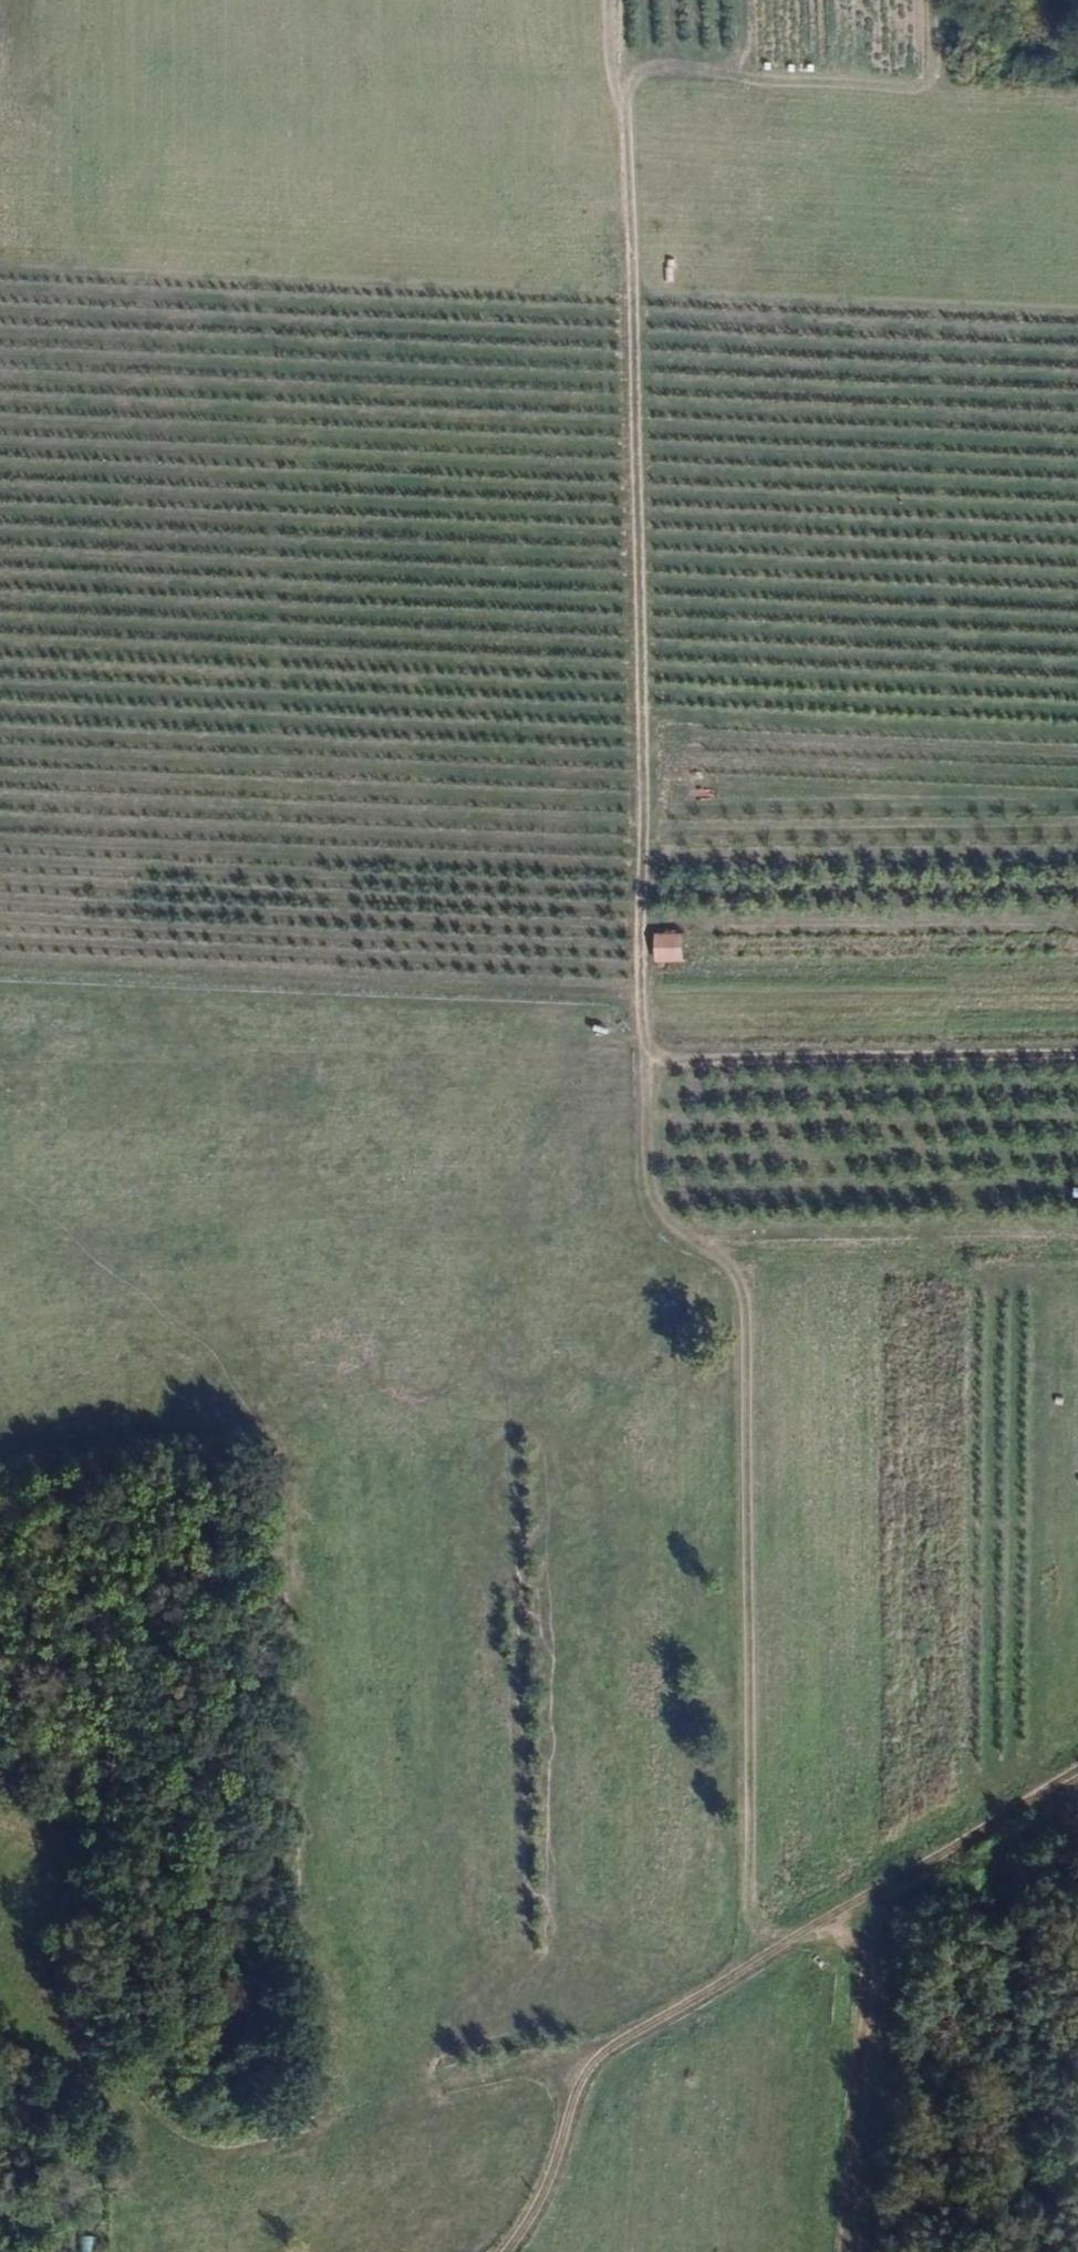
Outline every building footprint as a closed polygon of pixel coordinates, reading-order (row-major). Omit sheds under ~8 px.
[(673,943),(677,977),(707,978),(707,943),(673,943)]
